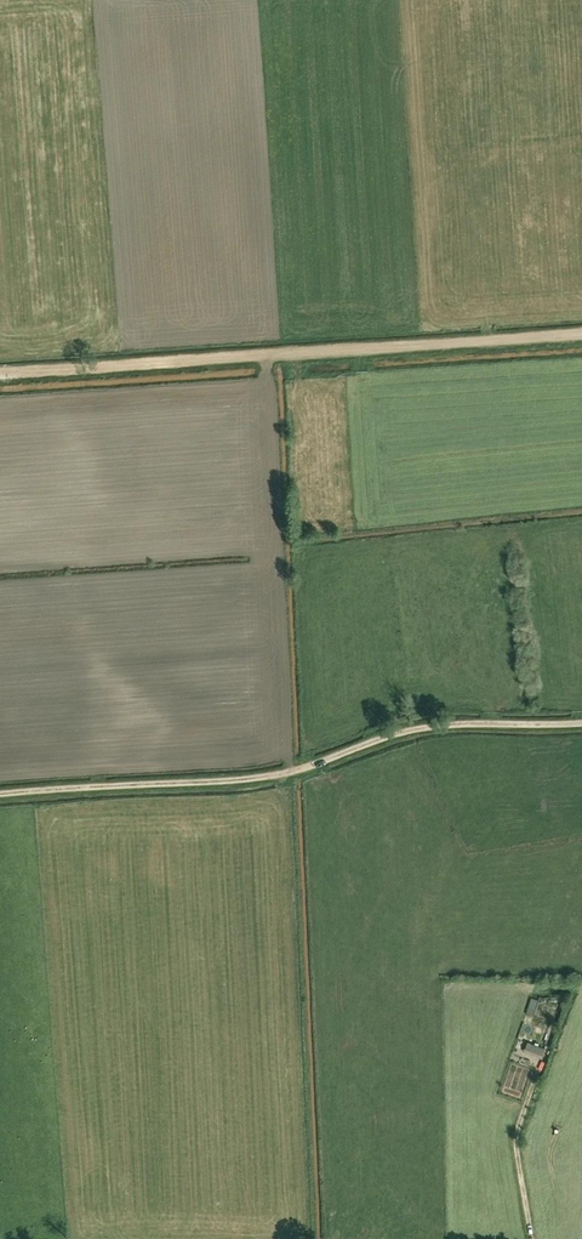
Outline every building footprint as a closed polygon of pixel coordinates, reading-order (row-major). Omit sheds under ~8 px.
[(544,1056),(546,1049),(529,1043),(526,1050),(544,1056)] [(532,1083),(536,1070),(523,1066),(519,1079),(532,1083)]
